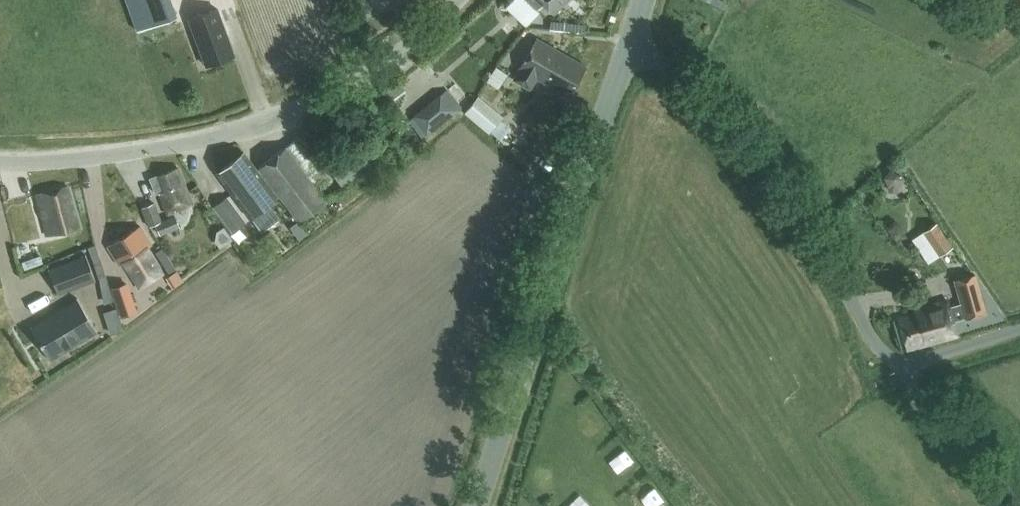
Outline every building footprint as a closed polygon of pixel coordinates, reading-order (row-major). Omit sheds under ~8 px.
[(136,29),(174,15),(169,0),(126,0),(136,29)] [(554,11),(563,1),(566,1),(567,0),(543,0),(554,11)] [(234,54),(217,7),(189,17),(206,64),(234,54)] [(585,64),(537,38),(515,77),(530,86),(535,77),(568,95),(585,64)] [(408,86),(417,97),(429,88),(420,76),(408,86)] [(442,90),(411,114),(427,134),(457,109),(442,90)] [(502,115),(477,95),(464,110),(489,131),(502,115)] [(258,165),(300,219),(326,199),(318,188),(329,181),(297,136),(285,144),(258,165)] [(357,141),(327,159),(341,182),(371,164),(357,141)] [(217,171),(232,190),(251,216),(279,196),(244,150),(217,171)] [(192,202),(178,165),(150,176),(156,191),(160,191),(167,212),(192,202)] [(37,193),(48,234),(78,226),(67,185),(37,193)] [(226,195),(211,205),(231,232),(246,220),(226,195)] [(142,206),(149,225),(156,222),(160,232),(178,225),(174,215),(161,220),(154,202),(142,206)] [(922,231),(938,255),(951,246),(935,222),(922,231)] [(108,246),(119,264),(124,261),(139,286),(162,273),(147,247),(152,244),(140,226),(108,246)] [(49,268),(58,295),(96,281),(86,254),(49,268)] [(986,312),(975,273),(954,279),(961,302),(949,305),(947,299),(913,308),(915,312),(898,317),(907,348),(957,334),(953,320),(965,317),(986,312)] [(120,316),(133,311),(136,310),(127,281),(111,285),(110,286),(114,299),(120,316)] [(30,326),(51,360),(98,332),(77,298),(30,326)] [(630,438),(618,451),(627,459),(638,445),(630,438)] [(663,473),(646,479),(656,502),(672,495),(663,473)] [(570,505),(587,505),(593,501),(580,486),(565,500),(570,505)]
